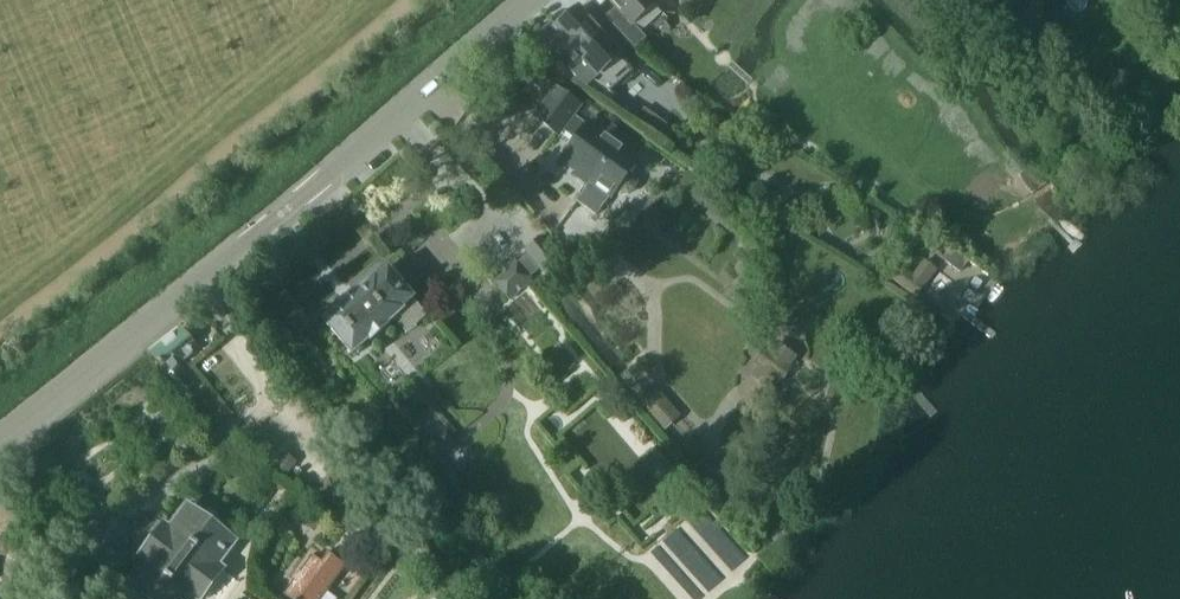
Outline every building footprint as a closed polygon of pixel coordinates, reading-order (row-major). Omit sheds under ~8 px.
[(650,0),(608,0),(619,12),(609,22),(634,50),(668,19),(650,0)] [(633,70),(578,9),(555,30),(559,34),(548,45),(581,82),(597,94),(612,80),(616,85),(633,70)] [(557,91),(535,120),(556,136),(561,130),(576,142),(562,160),(592,182),(579,201),(598,215),(611,197),(615,191),(621,194),(627,194),(633,191),(637,186),(638,179),(636,173),(632,169),(637,162),(621,150),(626,143),(608,130),(603,137),(588,126),(586,128),(571,116),(578,107),(557,91)] [(659,120),(650,132),(658,138),(666,126),(659,120)] [(562,263),(541,237),(524,251),(545,276),(562,263)] [(945,245),(937,257),(960,274),(968,262),(945,245)] [(532,281),(514,260),(504,269),(508,273),(496,282),(510,299),(532,281)] [(901,269),(892,281),(915,298),(935,271),(924,263),(913,277),(901,269)] [(388,326),(405,311),(404,310),(416,300),(389,269),(377,279),(376,278),(359,292),(358,291),(341,305),(342,307),(324,321),(353,355),(357,351),(359,354),(371,344),(369,341),(370,340),(371,341),(388,327),(388,326)] [(199,392),(177,365),(197,349),(181,329),(150,354),(166,374),(188,401),(199,392)] [(757,367),(751,376),(771,390),(778,381),(781,384),(793,368),(790,366),(796,356),(777,342),(770,351),(765,347),(753,364),(757,367)] [(660,391),(643,405),(664,430),(681,416),(660,391)] [(289,456),(279,470),(285,475),(296,461),(289,456)] [(218,565),(236,541),(188,505),(169,529),(163,524),(139,557),(145,561),(132,579),(158,598),(192,598),(193,598),(195,598),(202,598),(224,570),(218,565)] [(345,566),(329,554),(322,563),(313,557),(285,595),(290,598),(336,598),(337,598),(327,591),(345,566)]
